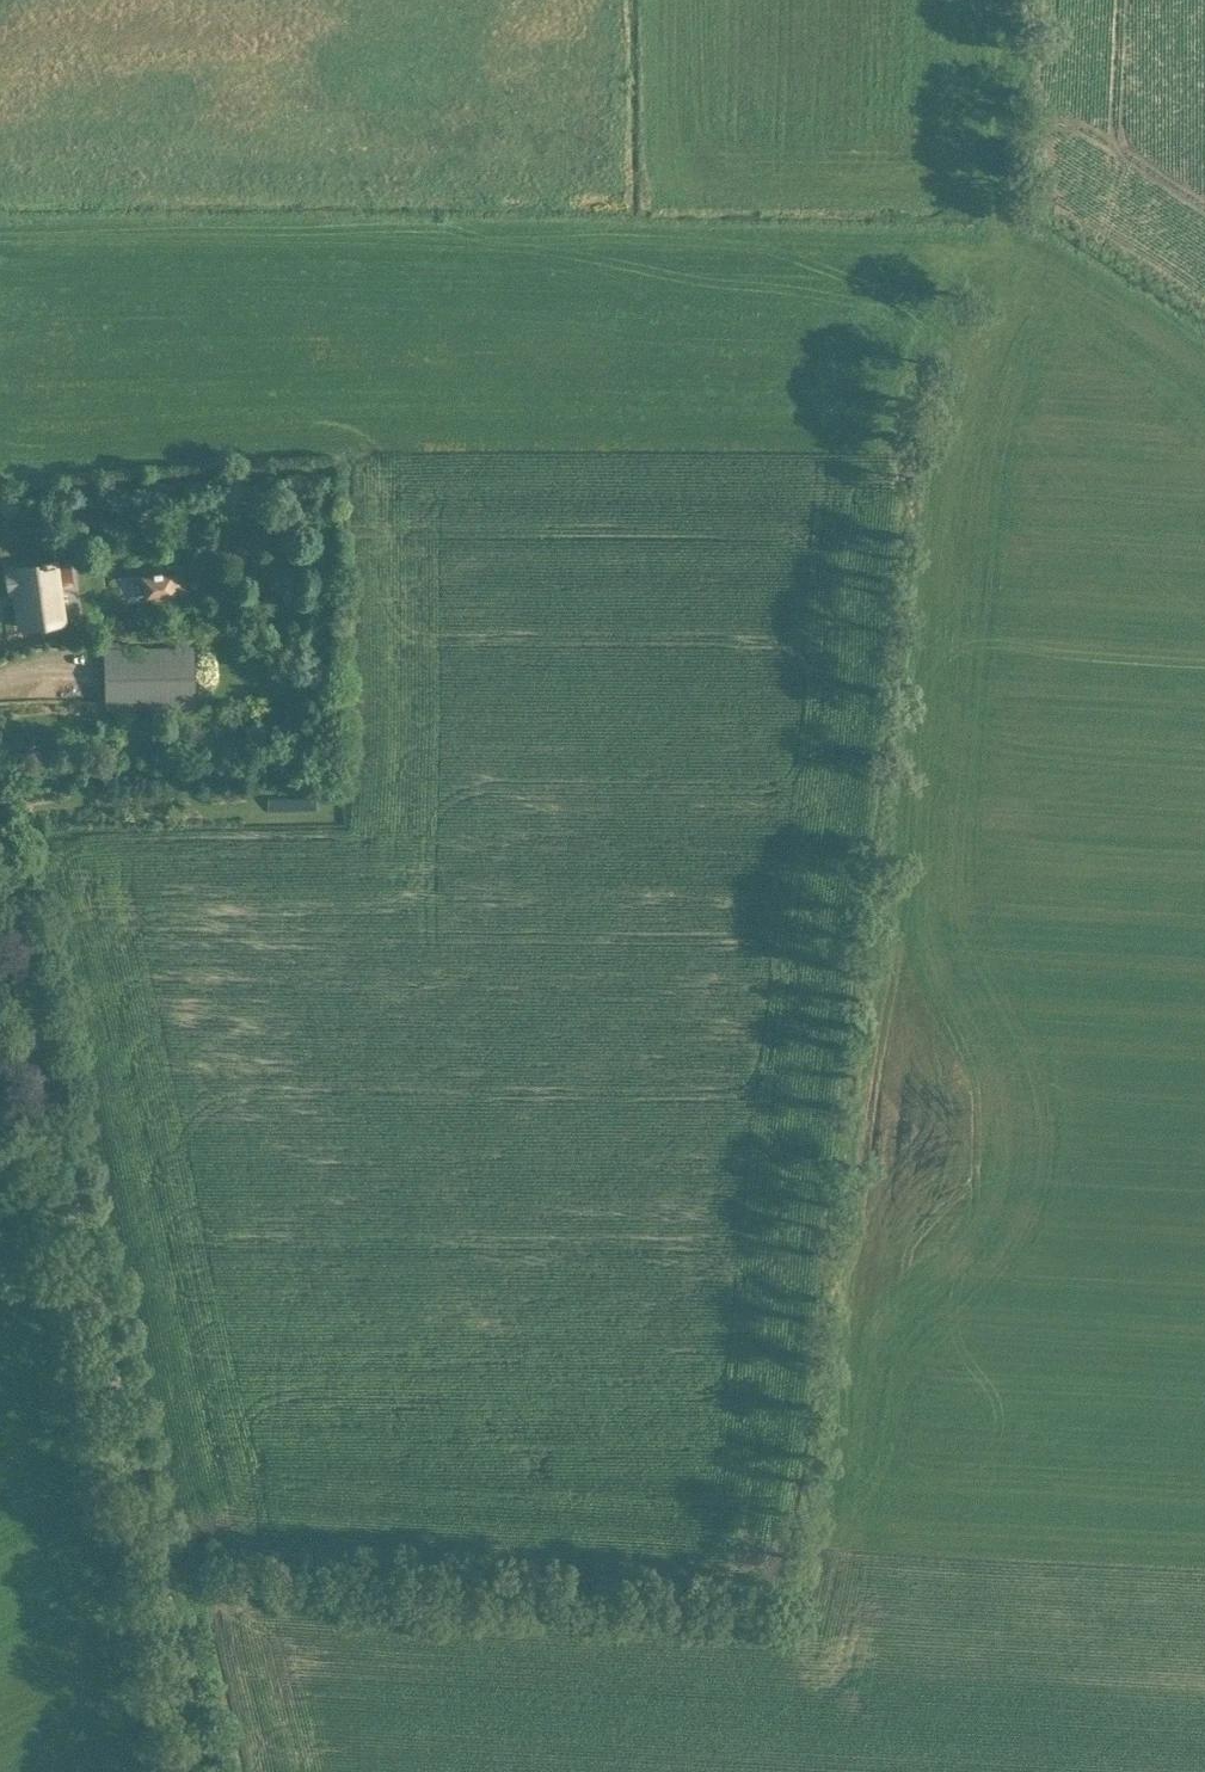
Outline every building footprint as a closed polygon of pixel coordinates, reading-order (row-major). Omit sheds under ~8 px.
[(13,570),(7,571),(10,591),(16,590),(17,601),(20,626),(44,623),(67,620),(59,562),(39,564),(16,568),(13,568),(13,570)] [(104,600),(132,596),(129,576),(101,581),(104,600)] [(105,709),(194,707),(193,648),(104,651),(105,709)] [(172,735),(189,736),(191,716),(173,715),(172,735)] [(251,723),(250,738),(265,738),(265,724),(251,723)]
